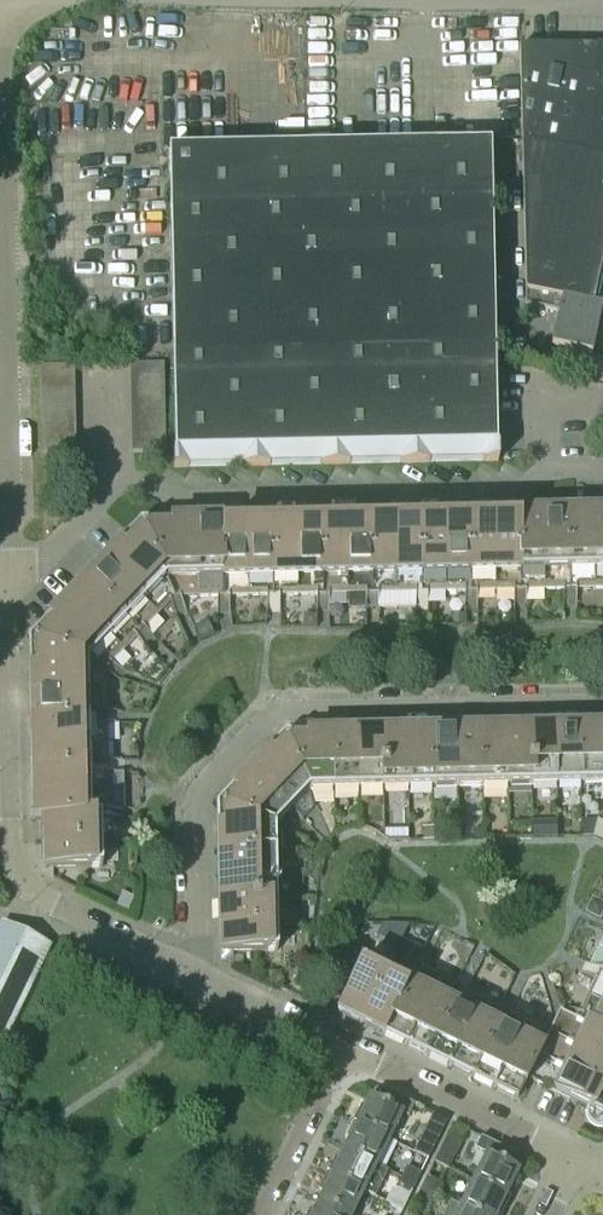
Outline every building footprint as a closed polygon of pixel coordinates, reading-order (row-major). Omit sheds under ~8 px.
[(490,146),(169,152),(175,467),(496,460),(490,146)] [(132,381),(164,380),(163,365),(132,366),(132,381)] [(41,383),(73,382),(73,367),(41,368),(41,383)] [(132,395),(164,395),(164,380),(132,381),(132,395)] [(42,397),(73,397),(73,382),(41,383),(42,397)] [(133,410),(164,409),(164,395),(132,395),(133,410)] [(42,412),(73,411),(73,397),(42,397),(42,412)] [(133,424),(164,424),(164,409),(133,410),(133,424)] [(42,426),(74,426),(73,411),(42,412),(42,426)] [(600,415),(593,428),(602,433),(602,417),(600,415)] [(133,439),(165,438),(164,424),(133,424),(133,439)] [(43,441),(74,440),(74,426),(42,426),(43,441)] [(134,453),(165,453),(165,438),(133,439),(134,453)] [(43,455),(74,455),(74,440),(43,441),(43,455)] [(576,608),(576,590),(602,590),(602,513),(568,514),(569,591),(564,591),(564,608),(576,608)] [(515,609),(527,609),(526,592),(564,591),(569,591),(568,514),(518,515),(520,592),(514,592),(515,609)] [(477,610),(477,593),(514,592),(520,592),(518,515),(469,516),(470,593),(465,593),(465,610),(477,610)] [(470,593),(469,516),(419,517),(421,594),(416,594),(416,611),(428,611),(428,594),(465,593),(470,593)] [(421,594),(419,517),(370,518),(372,595),(365,595),(366,612),(379,612),(378,595),(416,594),(421,594)] [(372,595),(370,518),(321,519),(322,596),(316,596),(316,613),(329,613),(328,595),(365,595),(372,595)] [(322,596),(321,519),(271,520),(273,597),(266,597),(267,614),(279,614),(279,597),(316,596),(322,596)] [(273,597),(271,520),(222,521),(223,598),(217,598),(217,615),(229,615),(229,597),(266,597),(273,597)] [(223,598),(222,521),(140,522),(174,599),(170,604),(177,619),(187,614),(180,598),(217,598),(223,598)] [(170,604),(174,599),(140,522),(84,581),(140,635),(136,639),(148,651),(156,642),(144,630),(170,603),(170,604)] [(136,639),(140,635),(84,581),(28,640),(106,670),(106,676),(122,682),(126,672),(110,665),(135,639),(136,639)] [(463,615),(452,615),(452,626),(464,625),(463,615)] [(106,713),(106,676),(106,670),(28,640),(30,721),(106,719),(107,725),(124,725),(123,713),(106,713)] [(107,762),(107,725),(106,719),(30,721),(31,770),(107,769),(107,775),(125,774),(124,762),(107,762)] [(602,786),(602,728),(579,729),(580,787),(602,786)] [(531,788),(556,787),(555,729),(530,730),(531,788)] [(556,787),(580,787),(579,729),(555,729),(556,787)] [(482,789),(506,789),(505,730),(481,731),(482,789)] [(506,789),(531,788),(530,730),(505,730),(506,789)] [(432,790),(457,790),(456,731),(431,732),(432,790)] [(457,790),(482,789),(481,731),(456,731),(457,790)] [(382,791),(407,791),(406,732),(381,733),(382,791)] [(407,791),(432,790),(431,732),(406,732),(407,791)] [(333,792),(358,792),(357,733),(332,734),(333,792)] [(358,792),(382,791),(381,733),(357,733),(358,792)] [(309,793),(333,792),(332,734),(283,735),(309,793)] [(292,810),(309,793),(283,735),(250,770),(292,810)] [(108,812),(107,775),(107,769),(31,770),(32,821),(42,821),(42,819),(101,818),(101,820),(125,819),(125,812),(108,812)] [(274,828),(292,810),(250,770),(216,805),(274,828)] [(217,854),(275,853),(274,828),(216,805),(217,854)] [(101,843),(101,820),(101,818),(42,819),(42,821),(42,844),(101,843)] [(483,827),(472,827),(472,840),(483,840),(483,827)] [(439,829),(422,829),(422,841),(439,841),(439,829)] [(43,870),(53,870),(102,869),(101,843),(42,844),(43,870)] [(218,879),(275,878),(275,853),(217,854),(218,879)] [(218,903),(276,902),(275,878),(218,879),(218,903)] [(121,893),(116,907),(128,913),(134,898),(121,893)] [(585,913),(586,913),(599,920),(602,912),(602,905),(592,899),(585,913)] [(219,928),(276,927),(276,902),(218,903),(219,928)] [(219,954),(220,954),(277,953),(276,927),(219,928),(219,954)] [(41,961),(0,942),(0,1038),(3,1040),(41,961)] [(454,987),(421,970),(429,955),(422,951),(407,983),(408,983),(382,1036),(427,1058),(460,989),(466,992),(467,989),(473,978),(462,972),(454,987)] [(360,1025),(386,973),(363,961),(337,1014),(360,1025)] [(600,971),(584,963),(579,974),(594,982),(597,976),(602,979),(602,964),(600,971)] [(408,983),(407,983),(386,973),(360,1025),(382,1036),(408,983)] [(597,976),(594,982),(578,1015),(563,1007),(560,1013),(602,1034),(602,979),(597,976)] [(500,1006),(467,989),(466,992),(460,989),(427,1058),(471,1080),(505,1011),(510,1013),(511,1012),(510,1012),(518,997),(508,991),(500,1006)] [(510,1013),(505,1011),(471,1080),(517,1102),(527,1081),(538,1059),(548,1038),(550,1033),(549,1032),(557,1017),(551,1014),(543,1029),(511,1012),(510,1013)] [(559,1012),(557,1017),(549,1032),(550,1033),(548,1038),(557,1043),(558,1039),(602,1061),(602,1034),(560,1013),(559,1012)] [(548,1038),(538,1059),(547,1063),(548,1062),(602,1089),(602,1061),(558,1039),(557,1043),(548,1038)] [(538,1059),(527,1081),(586,1110),(585,1114),(585,1118),(586,1122),(589,1125),(591,1127),(595,1129),(598,1130),(602,1129),(602,1089),(548,1062),(547,1063),(538,1059)] [(362,1107),(354,1123),(389,1140),(401,1115),(409,1119),(415,1106),(388,1093),(383,1105),(370,1098),(365,1108),(362,1107)] [(376,1166),(389,1140),(354,1123),(346,1140),(349,1141),(344,1150),(376,1166)] [(427,1160),(440,1133),(427,1126),(414,1153),(427,1160)] [(446,1169),(459,1142),(446,1136),(433,1163),(446,1169)] [(473,1182),(509,1199),(517,1184),(514,1182),(519,1172),(506,1165),(512,1154),(480,1138),(474,1151),(485,1156),(473,1182)] [(376,1166),(344,1150),(339,1161),(336,1159),(328,1175),(363,1192),(374,1198),(387,1172),(376,1166)] [(414,1185),(420,1174),(407,1168),(401,1178),(414,1185)] [(363,1192),(328,1175),(320,1192),(323,1193),(319,1202),(344,1214),(352,1214),(363,1192)] [(434,1195),(439,1184),(426,1177),(421,1188),(434,1195)] [(408,1197),(414,1185),(401,1178),(395,1191),(408,1197)] [(509,1199),(473,1182),(460,1208),(475,1214),(498,1214),(502,1214),(509,1199)] [(428,1207),(434,1195),(421,1188),(415,1200),(428,1207)] [(319,1202),(314,1213),(311,1211),(309,1214),(344,1214),(319,1202)] [(460,1208),(450,1202),(443,1214),(475,1214),(460,1208)]
